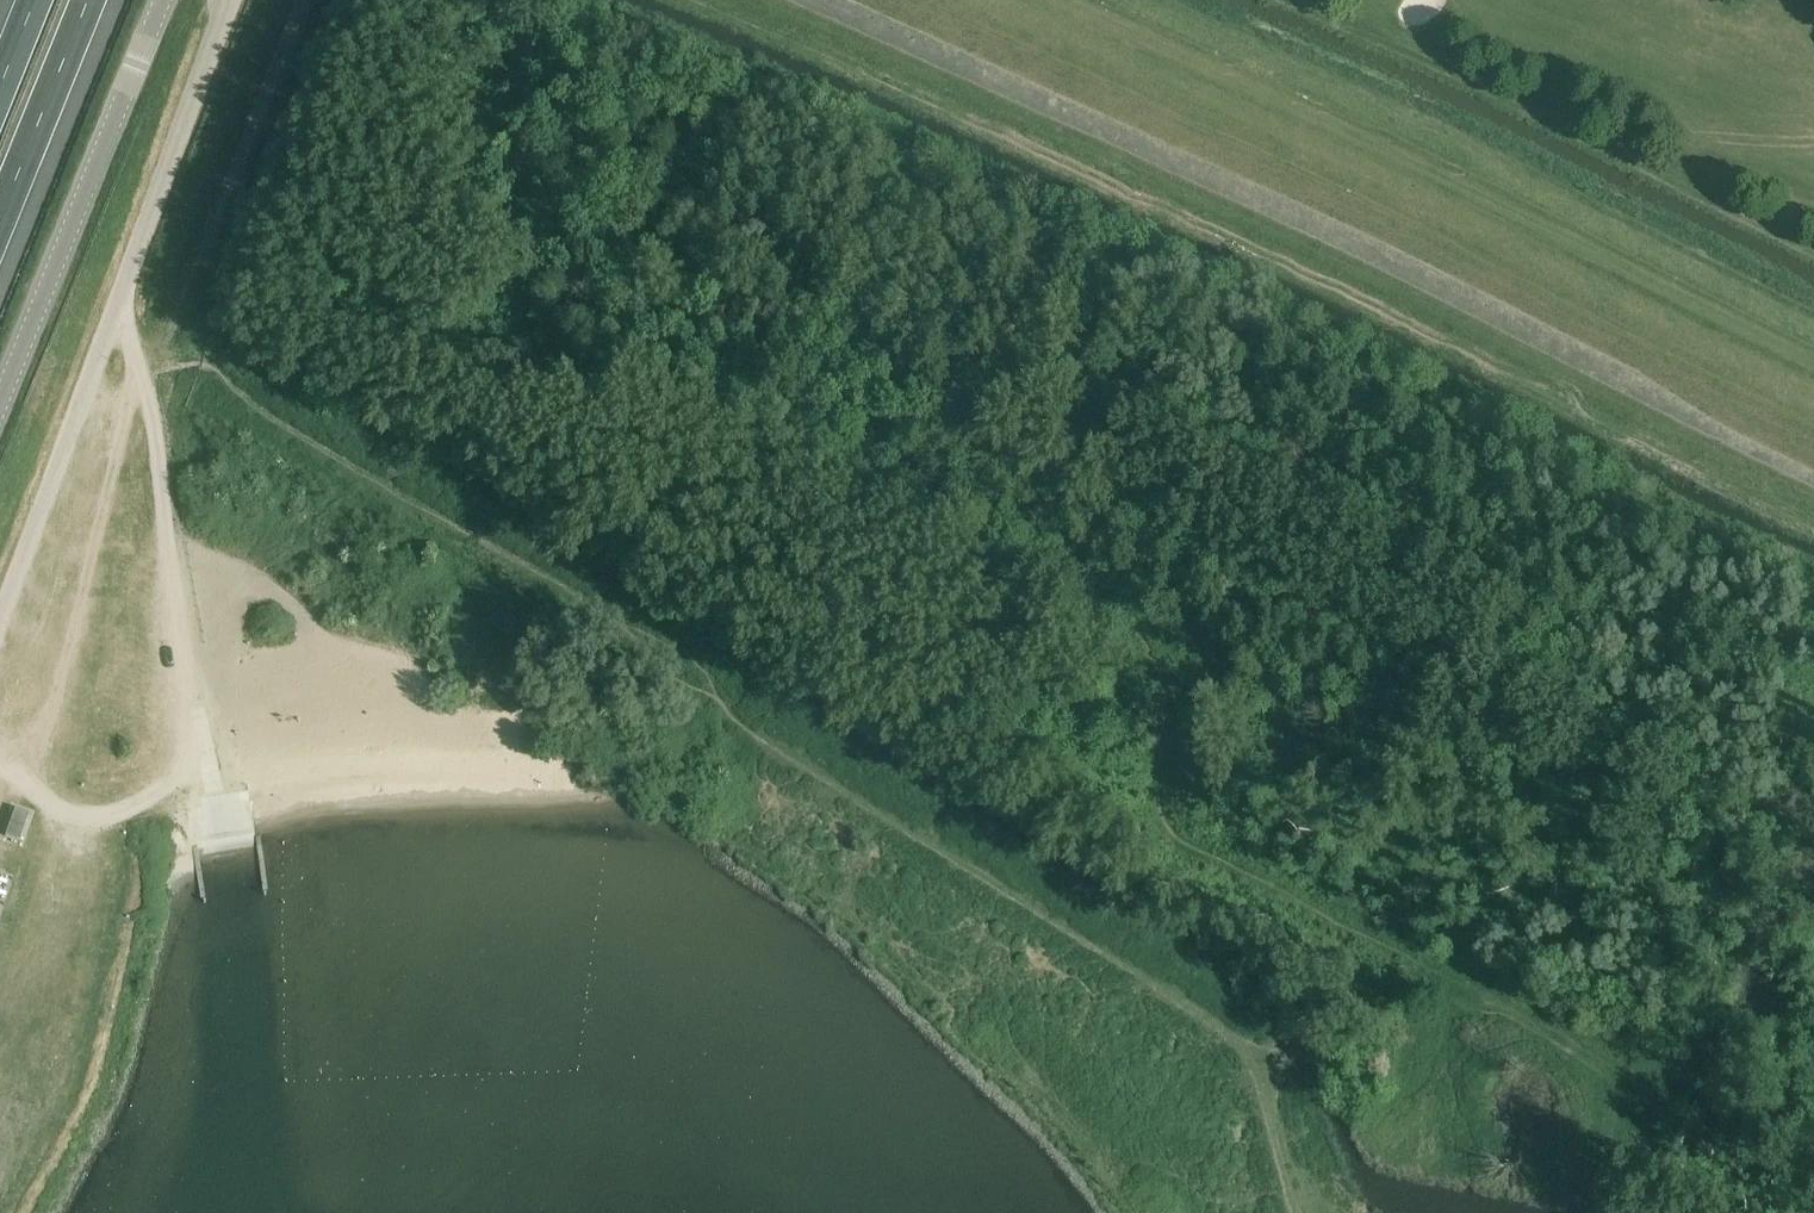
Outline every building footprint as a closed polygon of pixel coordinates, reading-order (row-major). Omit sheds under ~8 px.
[(14,810),(5,837),(20,842),(29,815),(14,810)]
